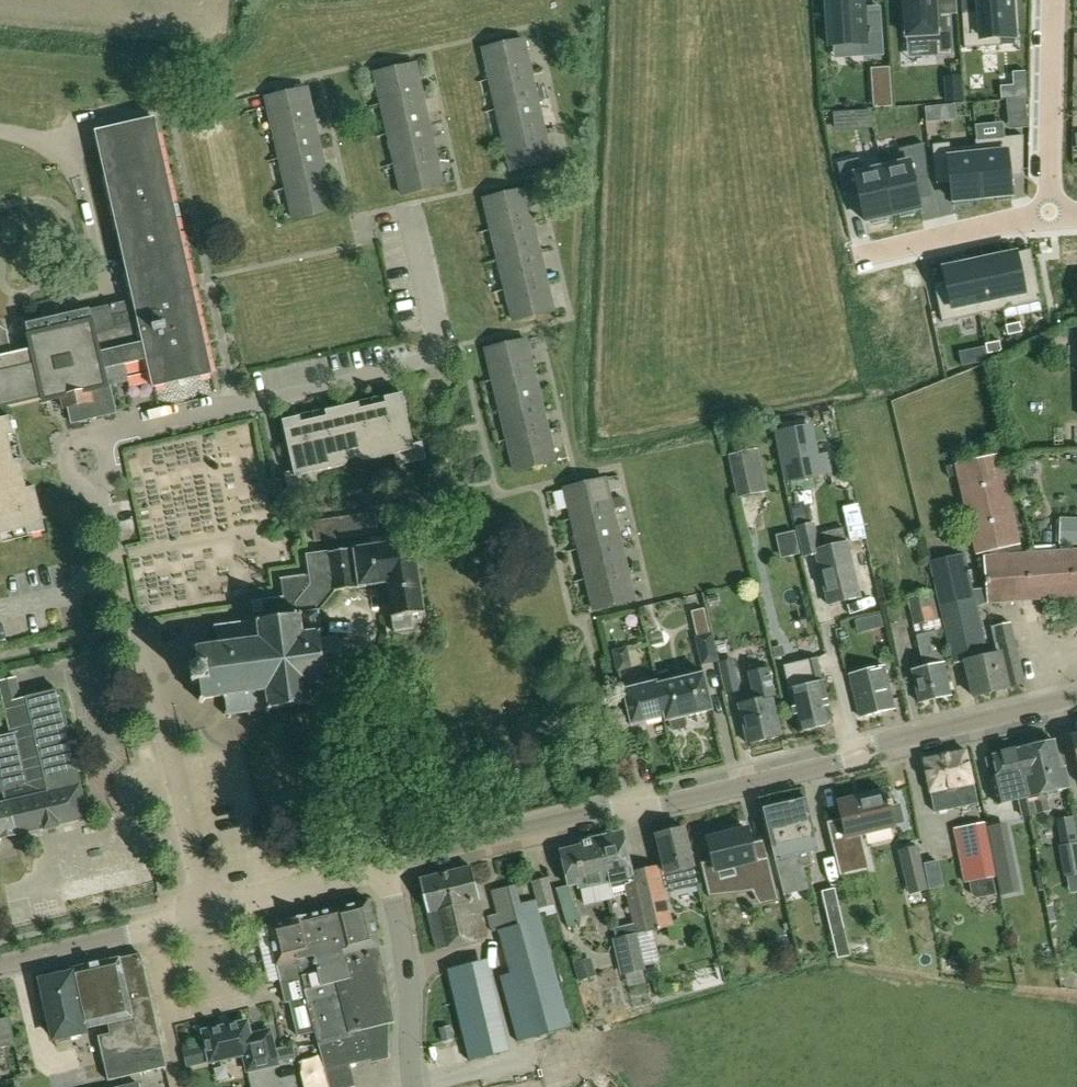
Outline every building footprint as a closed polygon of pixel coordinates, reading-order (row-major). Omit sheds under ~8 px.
[(830,47),(833,47),(862,45),(863,57),(883,55),(880,12),(863,13),(863,7),(862,0),(827,0),(830,47)] [(907,46),(935,44),(936,57),(954,56),(951,14),(936,15),(935,0),(904,0),(907,46)] [(962,14),(965,48),(1001,46),(1000,36),(1015,35),(1013,0),(978,0),(979,13),(962,14)] [(490,80),(531,71),(524,40),(483,50),(490,80)] [(382,104),(423,95),(416,65),(376,74),(382,104)] [(873,85),(892,85),(891,69),(873,70),(873,85)] [(490,80),(497,110),(538,101),(531,71),(490,80)] [(948,102),(961,101),(959,77),(946,78),(948,102)] [(267,98),(274,129),(315,119),(308,89),(267,98)] [(382,104),(389,134),(430,125),(423,95),(382,104)] [(1029,115),(1028,100),(1009,101),(1010,116),(1029,115)] [(538,101),(497,110),(504,141),(545,131),(538,101)] [(939,121),(938,106),(927,107),(928,122),(939,121)] [(16,404),(15,403),(43,397),(44,402),(61,398),(64,408),(69,407),(72,420),(116,411),(110,386),(129,382),(125,365),(147,360),(153,389),(213,375),(155,119),(96,132),(134,301),(28,324),(33,350),(12,355),(7,331),(0,327),(0,407),(16,404)] [(322,149),(315,119),(274,129),(281,159),(322,149)] [(389,134),(396,165),(436,156),(430,125),(389,134)] [(545,131),(504,141),(511,170),(552,161),(545,131)] [(1071,149),(1076,148),(1076,134),(1069,135),(1071,149)] [(1023,137),(976,141),(982,198),(997,197),(997,202),(1012,200),(1009,172),(1023,171),(1023,137)] [(950,143),(934,144),(937,179),(951,177),(954,206),(968,204),(968,200),(982,198),(976,141),(975,141),(976,146),(951,148),(950,143)] [(901,159),(881,163),(892,215),(893,215),(900,213),(901,217),(915,214),(914,210),(921,208),(914,180),(928,176),(924,144),(899,149),(901,159)] [(281,159),(288,189),(329,180),(322,149),(281,159)] [(443,186),(436,156),(396,165),(403,195),(443,186)] [(859,159),(837,164),(845,196),(859,193),(865,222),(872,220),(873,225),(888,221),(887,216),(892,215),(881,163),(861,169),(859,159)] [(336,210),(329,180),(288,189),(295,220),(336,210)] [(492,230),(533,220),(526,190),(484,200),(492,230)] [(533,220),(492,230),(499,260),(540,250),(533,220)] [(547,280),(540,250),(499,260),(506,290),(547,280)] [(1015,253),(992,258),(1002,310),(1041,301),(1033,260),(1018,264),(1015,253)] [(992,258),(968,263),(979,315),(1002,310),(992,258)] [(936,285),(935,285),(943,322),(979,315),(968,263),(944,268),(947,283),(936,285)] [(555,310),(547,280),(506,290),(513,320),(555,310)] [(1022,333),(1020,323),(1006,326),(1008,336),(1022,333)] [(493,380),(534,371),(527,340),(486,350),(493,380)] [(988,354),(1002,351),(1000,341),(986,344),(988,354)] [(534,371),(493,380),(500,410),(541,401),(534,371)] [(379,399),(392,456),(396,455),(399,466),(427,460),(423,442),(415,444),(403,394),(379,399)] [(392,456),(379,399),(355,405),(368,461),(392,456)] [(549,431),(541,401),(500,410),(508,441),(549,431)] [(344,466),(368,461),(355,405),(331,410),(344,466)] [(344,466),(331,410),(307,415),(320,472),(344,466)] [(320,472),(307,415),(283,421),(295,471),(286,473),(290,491),(319,484),(317,472),(320,472)] [(3,541),(2,535),(28,529),(29,535),(47,531),(36,487),(28,489),(21,459),(15,461),(9,435),(15,434),(11,417),(0,419),(0,541),(3,541)] [(822,454),(816,424),(778,431),(788,482),(826,475),(835,473),(831,453),(822,454)] [(556,461),(549,431),(508,441),(515,471),(556,461)] [(728,455),(738,498),(767,491),(757,448),(728,455)] [(977,608),(988,603),(1076,597),(1076,550),(1008,555),(1006,546),(1019,543),(999,454),(946,466),(948,476),(958,474),(977,555),(989,552),(990,556),(984,556),(986,589),(973,589),(977,608)] [(848,470),(838,472),(840,480),(846,483),(851,482),(848,470)] [(566,489),(573,519),(614,509),(607,480),(566,489)] [(573,519),(580,549),(621,540),(614,509),(573,519)] [(314,542),(379,532),(376,512),(311,522),(314,542)] [(1059,546),(1076,547),(1076,519),(1061,519),(1059,546)] [(814,524),(797,527),(804,556),(820,552),(820,549),(814,524)] [(192,668),(190,668),(190,671),(192,671),(193,682),(192,683),(192,685),(194,684),(194,685),(203,684),(205,697),(201,699),(202,701),(206,699),(226,696),(226,700),(227,700),(229,713),(226,713),(226,716),(229,715),(230,719),(233,719),(233,715),(249,713),(250,716),(253,715),(253,712),(263,710),(268,710),(267,711),(269,712),(271,709),(311,704),(316,708),(318,706),(313,701),(312,697),(313,695),(327,693),(329,695),(330,693),(328,691),(327,683),(330,686),(331,682),(328,679),(327,672),(339,670),(340,673),(343,673),(342,669),(347,661),(351,662),(352,660),(348,659),(346,649),(351,648),(350,645),(344,646),(337,641),(337,637),(334,638),(334,641),(323,643),(322,635),(325,631),(323,628),(320,611),(336,591),(388,584),(395,632),(416,629),(414,615),(426,613),(416,542),(385,546),(384,538),(372,540),(374,548),(309,557),(311,573),(281,577),(284,596),(274,597),(251,600),(253,618),(256,618),(255,619),(258,623),(241,626),(240,622),(238,623),(238,626),(221,629),(220,625),(217,626),(218,628),(214,629),(215,633),(219,632),(220,644),(219,644),(220,648),(202,650),(196,645),(194,648),(199,652),(201,666),(192,667),(192,668)] [(580,549),(588,579),(628,570),(621,540),(580,549)] [(828,569),(821,571),(829,604),(861,596),(850,551),(848,542),(823,549),(828,569)] [(977,608),(973,589),(964,554),(930,562),(954,665),(965,662),(974,697),(1009,689),(1009,688),(1025,684),(1011,624),(993,628),(998,652),(977,658),(972,638),(984,635),(977,608)] [(628,570),(588,579),(595,609),(635,600),(628,570)] [(937,632),(941,631),(933,591),(908,597),(917,636),(925,668),(913,671),(920,703),(951,696),(937,632)] [(886,627),(883,614),(871,617),(875,630),(886,627)] [(695,637),(701,666),(718,661),(713,633),(695,637)] [(614,657),(618,672),(633,669),(629,654),(614,657)] [(741,691),(733,659),(718,663),(726,695),(741,691)] [(811,686),(789,691),(799,733),(833,724),(817,659),(805,662),(811,686)] [(885,666),(850,675),(861,717),(895,708),(885,666)] [(756,701),(739,705),(748,745),(781,737),(772,697),(775,696),(768,669),(749,674),(756,701)] [(658,681),(667,722),(669,721),(670,728),(672,730),(686,727),(686,724),(685,717),(714,710),(705,673),(659,684),(658,681)] [(12,735),(0,738),(0,776),(1,779),(0,780),(0,839),(45,828),(46,831),(61,827),(61,825),(87,819),(65,725),(66,724),(59,691),(21,700),(16,679),(0,683),(0,685),(12,735)] [(666,722),(667,722),(658,681),(624,689),(632,726),(665,719),(666,722)] [(1028,782),(1031,796),(1032,796),(1036,814),(1051,811),(1046,793),(1070,787),(1065,767),(1060,768),(1054,740),(1020,748),(1028,782)] [(1001,803),(1018,799),(1022,817),(1036,814),(1032,796),(1031,796),(1028,782),(1020,748),(993,755),(993,757),(991,758),(1000,798),(1001,803)] [(935,812),(978,803),(967,751),(924,760),(935,812)] [(1061,793),(1067,811),(1076,808),(1076,802),(1073,789),(1061,793)] [(843,819),(828,823),(839,865),(841,875),(870,867),(868,858),(862,833),(894,825),(886,791),(839,803),(843,819)] [(818,849),(805,797),(763,808),(782,884),(806,878),(803,867),(813,865),(809,851),(818,849)] [(995,871),(991,850),(986,823),(953,829),(964,883),(993,878),(997,877),(995,871)] [(698,886),(697,881),(684,827),(679,829),(674,824),(664,827),(661,833),(657,834),(666,873),(670,893),(698,886)] [(753,898),(779,892),(772,865),(758,868),(748,829),(708,839),(716,870),(744,862),(753,898)] [(591,838),(605,899),(613,898),(612,888),(625,885),(635,883),(632,873),(622,831),(591,838)] [(605,899),(591,838),(580,841),(581,847),(561,851),(569,886),(577,884),(579,888),(580,888),(585,904),(605,899)] [(1076,873),(1076,840),(1059,843),(1065,875),(1076,873)] [(900,847),(906,873),(922,870),(915,843),(900,847)] [(992,850),(997,873),(1018,869),(1014,846),(992,850)] [(472,867),(421,880),(439,950),(490,937),(472,867)] [(636,934),(637,934),(671,926),(657,867),(632,873),(635,883),(625,885),(634,924),(636,934)] [(540,909),(556,905),(549,878),(532,882),(540,909)] [(821,892),(837,958),(850,956),(834,889),(821,892)] [(536,900),(497,910),(498,914),(488,917),(493,933),(499,931),(511,973),(500,977),(518,1043),(571,1029),(536,900)] [(267,925),(267,926),(281,983),(285,1003),(290,1002),(298,1036),(316,1032),(325,1071),(329,1086),(351,1086),(356,1086),(351,1065),(354,1064),(387,1057),(382,1037),(387,1036),(384,1026),(389,1024),(394,1023),(395,1023),(394,1015),(386,966),(368,901),(317,913),(268,925),(267,925)] [(645,968),(639,940),(637,934),(636,934),(634,924),(615,929),(618,938),(613,939),(621,976),(646,970),(645,968)] [(141,954),(120,959),(119,958),(70,969),(71,974),(42,980),(54,1039),(85,1032),(84,1028),(108,1023),(111,1034),(98,1037),(108,1081),(167,1068),(141,954)] [(579,980),(597,975),(592,958),(574,964),(579,980)] [(947,972),(958,976),(961,966),(951,962),(947,972)] [(491,965),(450,975),(471,1066),(512,1057),(491,965)] [(453,997),(428,1003),(443,1067),(469,1061),(453,997)] [(15,1045),(8,1018),(0,1020),(0,1049),(15,1045)] [(250,1035),(247,1022),(204,1032),(211,1062),(244,1054),(248,1071),(278,1065),(278,1062),(275,1049),(270,1030),(250,1035)] [(294,1044),(275,1049),(278,1062),(297,1057),(294,1044)]
